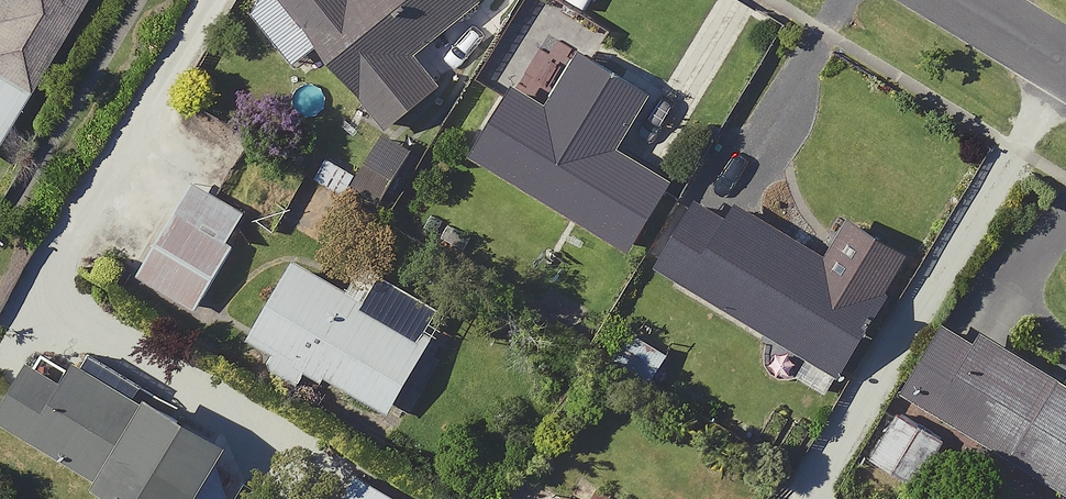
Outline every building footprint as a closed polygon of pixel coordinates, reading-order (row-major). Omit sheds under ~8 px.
[(94,0),(0,0),(0,159),(94,0)] [(478,0),(269,0),(253,14),(301,69),(323,49),(398,134),(444,93),(416,61),(481,4),(478,0)] [(649,100),(586,64),(555,118),(520,98),(484,160),(642,250),(675,191),(616,157),(649,100)] [(420,157),(387,138),(356,190),(389,209),(420,157)] [(257,223),(201,187),(143,277),(200,313),(257,223)] [(851,223),(826,265),(741,215),(733,229),(705,213),(671,271),(844,373),(887,301),(911,259),(851,223)] [(257,345),(277,355),(269,369),(318,394),(325,380),(399,419),(452,317),(381,279),(366,307),(296,270),(257,345)] [(955,324),(912,400),(980,438),(965,465),(1004,487),(1018,463),(1065,490),(1065,387),(955,324)] [(675,356),(640,337),(625,365),(660,384),(675,356)] [(164,418),(169,410),(101,366),(96,375),(87,369),(68,398),(35,377),(2,427),(114,498),(208,498),(232,462),(164,418)] [(364,478),(350,498),(398,498),(364,478)]
